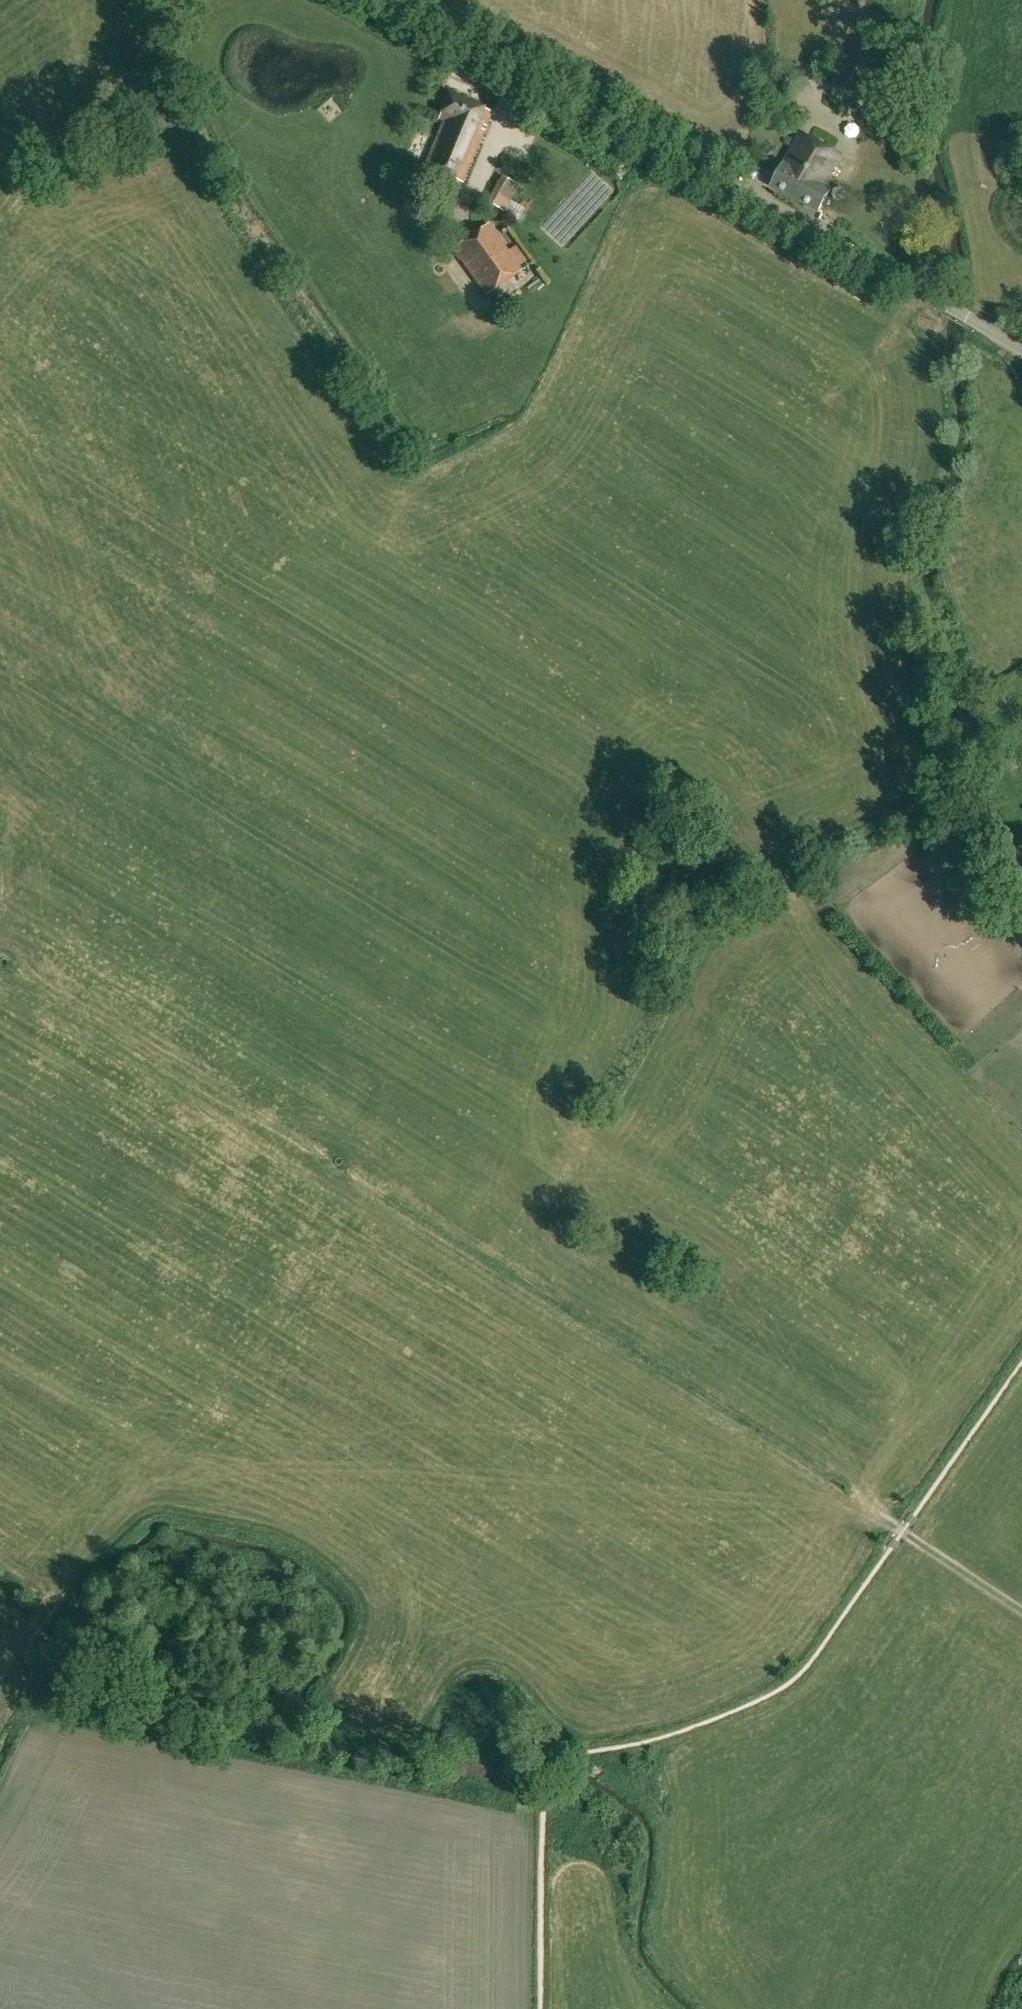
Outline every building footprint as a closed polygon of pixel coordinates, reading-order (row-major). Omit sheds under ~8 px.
[(461,182),(490,112),(448,95),(439,118),(444,121),(425,167),(461,182)] [(800,134),(771,186),(818,212),(830,189),(824,186),(840,157),(800,134)] [(519,186),(504,178),(501,176),(486,203),(504,213),(519,186)] [(522,270),(488,224),(453,249),(486,295),(522,270)]
